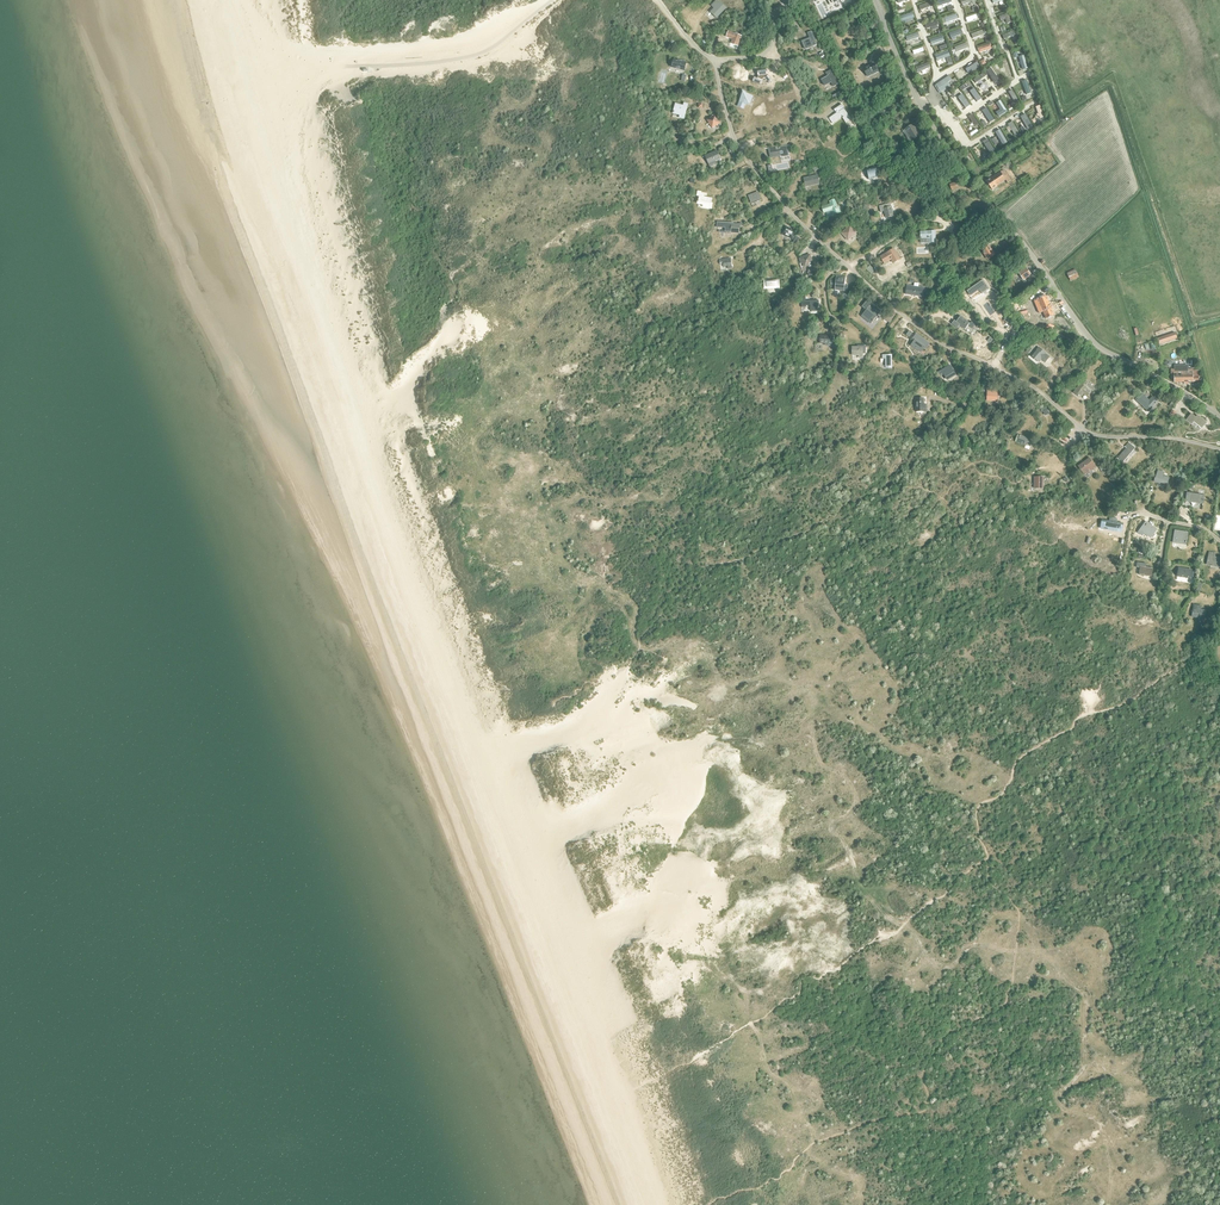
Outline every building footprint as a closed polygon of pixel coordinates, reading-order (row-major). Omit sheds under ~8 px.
[(716,18),(726,8),(718,0),(717,0),(713,4),(716,7),(710,13),(716,18)] [(931,4),(919,7),(920,12),(933,8),(931,4)] [(1008,13),(999,16),(1001,21),(1005,19),(1007,24),(1011,22),(1008,13)] [(913,14),(900,19),(901,24),(914,19),(913,14)] [(937,22),(925,26),(927,31),(938,27),(937,22)] [(809,38),(801,41),(805,50),(817,45),(812,31),(807,33),(809,38)] [(983,31),(972,36),(973,40),(985,36),(983,31)] [(733,39),(731,44),(738,46),(740,38),(743,39),(743,37),(728,32),(727,37),(733,39)] [(1015,32),(1003,37),(1004,41),(1016,36),(1015,32)] [(943,35),(930,40),(932,45),(945,40),(943,35)] [(968,49),(967,45),(955,49),(957,54),(968,49)] [(991,45),(978,50),(980,55),(993,50),(991,45)] [(948,51),(935,55),(937,60),(950,56),(948,51)] [(674,59),(671,68),(684,71),(687,63),(674,59)] [(981,69),(976,59),(971,61),(977,72),(981,69)] [(869,65),(863,69),(867,76),(873,73),(873,74),(878,71),(874,64),(870,66),(869,65)] [(929,65),(916,70),(918,74),(930,69),(929,65)] [(1012,77),(1009,65),(1004,67),(1008,79),(1012,77)] [(773,80),(768,70),(756,70),(750,81),(750,86),(760,86),(760,82),(765,78),(769,83),(773,80)] [(827,76),(821,80),(825,86),(831,82),(833,87),(839,84),(831,70),(826,73),(827,76)] [(941,93),(947,89),(950,87),(948,83),(952,80),(949,76),(936,85),(941,93)] [(1001,84),(995,76),(992,78),(998,87),(1001,84)] [(992,92),(985,81),(981,83),(988,94),(992,92)] [(980,99),(973,89),(970,91),(977,101),(980,99)] [(742,97),(740,102),(739,101),(737,107),(743,109),(745,104),(747,101),(750,102),(753,96),(745,94),(745,92),(742,91),(740,96),(742,97)] [(1019,103),(1012,91),(1008,94),(1015,105),(1019,103)] [(969,106),(962,96),(959,99),(961,102),(960,103),(962,106),(963,105),(966,109),(969,106)] [(1006,110),(999,100),(995,102),(1002,112),(1006,110)] [(680,118),(684,119),(688,104),(684,103),(683,106),(676,104),(673,113),(680,115),(680,118)] [(843,118),(846,122),(851,119),(844,109),(844,108),(842,105),(834,110),(836,112),(837,113),(829,118),(832,123),(842,116),(843,117),(842,117),(843,118)] [(991,115),(985,105),(981,108),(987,118),(991,115)] [(1044,119),(1040,107),(1036,109),(1040,120),(1044,119)] [(711,116),(712,117),(707,120),(712,128),(720,123),(716,117),(717,116),(716,113),(711,116)] [(978,124),(972,114),(968,116),(974,126),(978,124)] [(1032,126),(1025,115),(1022,117),(1028,128),(1032,126)] [(1018,132),(1011,121),(1007,123),(1014,134),(1018,132)] [(906,129),(913,140),(920,136),(913,125),(906,129)] [(1007,141),(999,128),(994,131),(1002,144),(1007,141)] [(994,149),(987,139),(984,141),(990,151),(994,149)] [(777,146),(768,148),(770,156),(770,158),(781,156),(782,157),(789,156),(787,145),(777,147),(777,146)] [(1010,159),(1014,165),(1029,156),(1025,150),(1010,159)] [(705,156),(709,164),(715,162),(715,161),(720,159),(717,151),(705,156)] [(876,168),(867,170),(869,180),(878,178),(876,168)] [(986,181),(992,190),(997,187),(997,186),(1005,180),(1007,183),(1011,180),(1004,170),(992,178),(991,178),(986,181)] [(1029,174),(1018,181),(1022,187),(1023,189),(1026,187),(1033,182),(1030,176),(1029,174)] [(803,178),(805,187),(819,183),(818,175),(803,178)] [(704,205),(704,207),(707,207),(707,208),(711,209),(712,204),(711,204),(712,199),(703,197),(704,195),(701,194),(701,192),(698,192),(698,196),(700,196),(699,200),(698,204),(704,205)] [(748,196),(751,203),(756,201),(757,202),(761,200),(758,192),(748,196)] [(966,193),(953,200),(956,205),(969,199),(966,193)] [(822,207),(824,213),(832,210),(834,214),(837,213),(839,212),(840,211),(839,207),(837,208),(834,200),(829,201),(830,204),(822,207)] [(879,206),(881,212),(884,211),(886,218),(894,216),(892,207),(887,208),(886,205),(879,206)] [(962,222),(966,227),(978,218),(974,213),(962,222)] [(717,222),(717,227),(725,228),(725,232),(739,233),(740,227),(742,227),(742,224),(740,224),(739,225),(733,224),(717,222)] [(841,233),(848,240),(856,232),(848,224),(846,226),(848,228),(841,233)] [(781,234),(793,240),(797,232),(785,226),(781,234)] [(920,232),(921,239),(929,239),(929,243),(936,242),(935,231),(920,232)] [(990,245),(981,251),(988,260),(995,255),(994,252),(995,251),(990,245)] [(881,257),(884,263),(891,259),(893,263),(900,259),(894,249),(881,257)] [(799,259),(801,263),(803,263),(808,265),(809,267),(813,266),(810,255),(799,259)] [(721,260),(721,263),(723,263),(723,266),(727,266),(728,269),(732,268),(731,260),(730,260),(729,259),(721,260)] [(1018,273),(1024,281),(1025,280),(1026,282),(1030,279),(1029,277),(1031,275),(1026,267),(1018,273)] [(836,277),(835,290),(844,291),(847,291),(848,285),(845,285),(846,278),(836,277)] [(982,280),(967,291),(970,296),(979,290),(982,294),(989,289),(982,280)] [(907,286),(906,294),(920,296),(921,288),(918,287),(919,284),(914,283),(914,287),(907,286)] [(1054,316),(1050,305),(1046,296),(1034,301),(1039,314),(1043,312),(1046,319),(1054,316)] [(818,311),(818,308),(818,307),(818,305),(819,305),(819,301),(806,301),(805,297),(801,298),(802,308),(806,307),(806,306),(810,306),(811,311),(812,311),(812,312),(817,312),(817,311),(818,311)] [(865,319),(870,323),(881,310),(868,300),(862,307),(870,313),(865,319)] [(954,320),(952,324),(957,328),(960,325),(965,330),(970,323),(960,316),(956,322),(954,320)] [(1157,338),(1157,339),(1159,345),(1177,339),(1175,333),(1175,332),(1157,338)] [(915,341),(912,345),(921,352),(924,348),(926,349),(929,344),(916,334),(912,339),(915,341)] [(821,335),(820,343),(828,344),(828,347),(835,347),(836,341),(833,341),(833,337),(821,335)] [(858,347),(852,347),(852,355),(859,355),(859,358),(862,358),(862,354),(866,354),(866,346),(858,346),(858,347)] [(1041,359),(1045,363),(1049,357),(1046,354),(1045,354),(1043,353),(1044,352),(1039,347),(1036,351),(1032,357),(1037,361),(1040,358),(1041,359)] [(882,355),(882,359),(885,359),(886,368),(892,368),(892,355),(885,355),(882,355)] [(947,380),(955,375),(950,366),(939,373),(941,376),(944,374),(947,380)] [(1174,369),(1171,369),(1171,377),(1174,376),(1174,381),(1174,382),(1177,382),(1199,382),(1199,376),(1199,371),(1193,371),(1193,369),(1188,369),(1188,366),(1174,366),(1174,369)] [(1074,392),(1080,397),(1083,393),(1087,397),(1091,392),(1087,389),(1087,388),(1081,384),(1074,392)] [(987,400),(997,401),(998,391),(987,390),(987,400)] [(1144,407),(1148,411),(1151,408),(1157,401),(1153,397),(1149,401),(1143,395),(1137,401),(1144,407)] [(924,405),(924,399),(916,399),(916,412),(926,412),(926,405),(924,405)] [(1186,420),(1191,424),(1194,421),(1202,428),(1206,422),(1198,416),(1196,418),(1192,414),(1188,418),(1186,420)] [(1017,442),(1027,446),(1027,445),(1030,447),(1033,441),(1029,439),(1020,435),(1017,442)] [(1125,447),(1127,448),(1125,451),(1118,459),(1123,462),(1129,455),(1135,448),(1134,447),(1135,446),(1134,446),(1134,445),(1133,445),(1133,444),(1132,444),(1131,445),(1129,443),(1125,447)] [(1089,458),(1080,465),(1087,474),(1096,467),(1089,458)] [(1154,482),(1166,486),(1169,478),(1162,476),(1163,472),(1158,470),(1154,482)] [(1034,488),(1043,488),(1043,478),(1034,477),(1034,488)] [(1186,501),(1203,504),(1204,495),(1187,493),(1186,501)] [(1107,527),(1124,529),(1125,521),(1119,520),(1120,516),(1112,516),(1112,519),(1107,519),(1107,527)] [(1139,530),(1138,532),(1143,535),(1144,533),(1150,538),(1151,537),(1152,538),(1155,534),(1154,533),(1157,529),(1146,521),(1139,530)] [(1173,542),(1186,544),(1188,533),(1175,531),(1173,542)] [(1215,554),(1209,553),(1207,565),(1219,567),(1219,564),(1219,558),(1214,557),(1215,554)] [(1137,562),(1137,568),(1140,568),(1139,575),(1152,577),(1153,568),(1146,567),(1146,564),(1141,563),(1137,562)] [(1192,571),(1178,568),(1177,577),(1190,579),(1192,571)] [(1194,605),(1192,617),(1204,619),(1206,611),(1199,609),(1199,606),(1194,605)]
